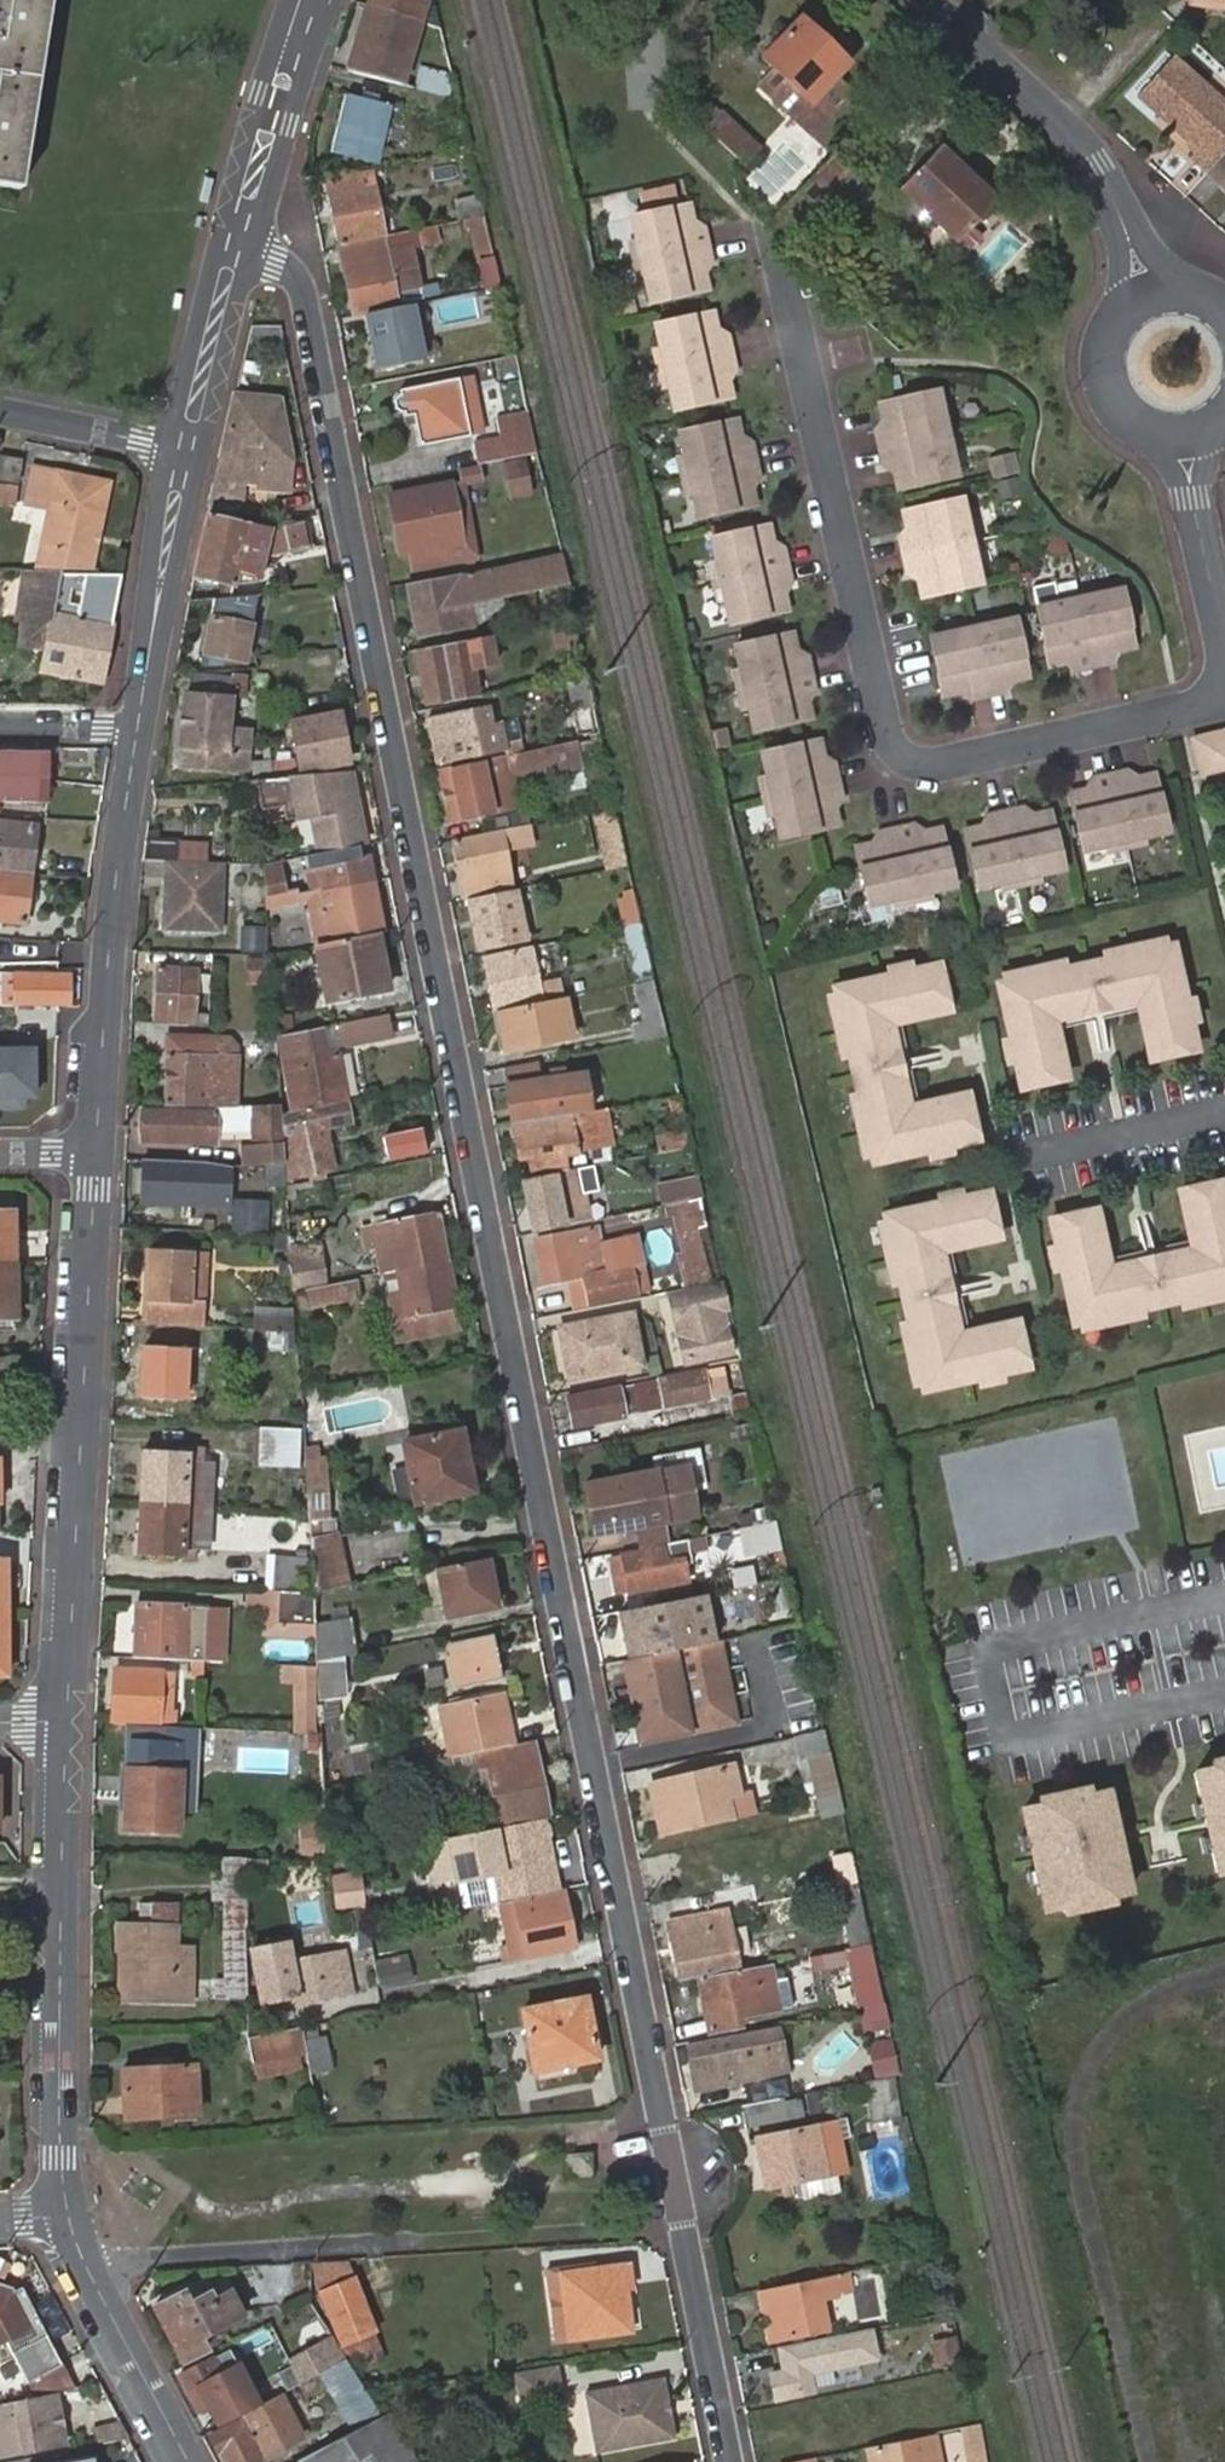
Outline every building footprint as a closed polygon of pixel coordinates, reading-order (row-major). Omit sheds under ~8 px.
[(19,189),(52,0),(0,0),(0,186),(19,189)] [(419,20),(423,1),(419,0),(370,0),(369,3),(399,11),(398,14),(419,20)] [(364,32),(358,53),(396,63),(408,21),(364,8),(358,31),(364,32)] [(833,75),(838,70),(847,61),(799,17),(762,57),(780,74),(809,101),(833,75)] [(1202,177),(1224,150),(1224,112),(1166,61),(1130,103),(1190,155),(1185,161),(1202,177)] [(417,87),(450,96),(450,79),(421,72),(417,87)] [(814,134),(853,91),(833,75),(809,101),(780,74),(766,89),(814,134)] [(450,110),(450,96),(417,87),(413,103),(450,110)] [(344,97),(331,152),(374,163),(387,106),(344,97)] [(717,103),(706,112),(701,116),(740,162),(756,148),(717,103)] [(904,189),(956,237),(993,199),(942,148),(904,189)] [(1202,177),(1217,190),(1224,182),(1224,150),(1202,177)] [(833,158),(800,192),(815,207),(820,203),(829,211),(857,181),(833,158)] [(327,182),(339,243),(382,234),(371,173),(327,182)] [(639,201),(671,195),(669,183),(637,189),(639,201)] [(474,197),(456,201),(476,288),(494,283),(474,197)] [(630,222),(640,263),(709,248),(704,230),(695,232),(690,209),(630,222)] [(392,291),(385,249),(382,238),(340,248),(354,314),(396,304),(392,291)] [(422,285),(414,243),(385,249),(392,291),(422,285)] [(709,248),(640,263),(649,303),(710,290),(702,267),(713,266),(709,248)] [(655,327),(665,368),(733,353),(729,336),(720,337),(714,314),(714,313),(655,327)] [(733,353),(665,368),(675,410),(733,397),(727,375),(738,372),(733,353)] [(471,376),(458,379),(463,407),(475,405),(471,376)] [(463,407),(458,379),(399,391),(401,395),(393,402),(395,410),(404,412),(405,418),(413,416),(420,446),(481,433),(475,405),(463,407)] [(882,450),(949,435),(939,392),(892,404),(883,406),(889,428),(877,432),(882,450)] [(233,398),(215,477),(270,487),(269,494),(287,493),(289,464),(277,402),(233,398)] [(681,435),(690,474),(757,459),(752,442),(744,443),(740,421),(681,435)] [(536,452),(531,431),(472,442),(476,464),(536,452)] [(960,474),(949,435),(882,450),(885,466),(896,464),(902,487),(960,474)] [(1008,451),(984,457),(988,476),(1012,470),(1008,451)] [(530,495),(524,457),(501,462),(507,498),(530,495)] [(20,461),(0,459),(0,484),(16,486),(20,461)] [(757,459),(690,474),(700,517),(758,504),(751,480),(763,478),(757,459)] [(482,482),(479,466),(461,470),(462,479),(464,486),(482,482)] [(66,530),(57,571),(59,571),(97,572),(103,544),(98,543),(100,531),(106,532),(117,484),(42,469),(34,504),(58,509),(54,528),(66,530)] [(469,515),(464,486),(462,479),(450,482),(457,517),(469,515)] [(457,517),(450,482),(390,494),(395,522),(404,520),(409,549),(414,570),(447,563),(444,544),(474,538),(469,515),(457,517)] [(906,556),(973,540),(963,500),(906,514),(911,534),(902,537),(906,556)] [(263,530),(208,514),(193,575),(232,585),(235,572),(259,578),(268,540),(271,552),(310,543),(305,523),(269,532),(263,530)] [(400,550),(409,549),(404,520),(395,522),(400,550)] [(713,541),(722,582),(788,566),(784,549),(776,552),(770,527),(713,541)] [(983,583),(973,540),(906,556),(910,572),(920,572),(926,596),(983,583)] [(468,600),(566,582),(560,556),(464,576),(468,600)] [(788,566),(722,582),(732,622),(790,609),(784,586),(792,583),(788,566)] [(97,572),(59,571),(57,571),(26,570),(16,607),(23,608),(19,633),(23,640),(45,644),(40,670),(98,681),(121,572),(97,572)] [(464,576),(451,578),(455,603),(468,600),(464,576)] [(455,603),(451,578),(408,586),(418,637),(474,625),(468,600),(455,603)] [(1123,589),(1080,598),(1095,667),(1116,662),(1114,653),(1137,647),(1135,639),(1123,589)] [(1095,667),(1080,598),(1040,608),(1051,658),(1053,666),(1076,661),(1080,671),(1095,667)] [(210,618),(204,654),(246,662),(252,624),(210,618)] [(1016,618),(976,627),(991,694),(1008,690),(1006,681),(1031,676),(1028,664),(1016,618)] [(569,681),(585,678),(572,622),(554,626),(556,633),(566,682),(569,681)] [(556,633),(554,626),(546,628),(547,635),(556,633)] [(991,694),(976,627),(935,638),(946,693),(970,690),(973,698),(991,694)] [(738,647),(748,689),(815,672),(811,657),(801,658),(795,633),(738,647)] [(417,653),(427,702),(477,692),(473,668),(494,664),(490,640),(468,644),(468,642),(417,653)] [(815,672),(748,689),(757,729),(815,716),(809,692),(819,690),(815,672)] [(232,678),(193,675),(190,694),(229,698),(232,678)] [(592,696),(589,677),(585,678),(569,681),(573,700),(592,696)] [(227,729),(229,698),(190,694),(184,694),(179,746),(206,748),(205,766),(233,769),(234,757),(247,759),(248,732),(227,729)] [(349,765),(340,708),(309,715),(287,719),(296,776),(349,765)] [(480,742),(477,729),(477,726),(472,727),(468,709),(430,717),(440,765),(497,752),(494,739),(480,742)] [(491,726),(477,729),(480,742),(494,739),(491,726)] [(1204,770),(1224,765),(1224,729),(1196,735),(1204,770)] [(604,751),(601,735),(592,737),(592,739),(551,748),(552,750),(442,773),(451,821),(518,807),(510,771),(604,751)] [(763,753),(773,795),(841,779),(836,761),(827,764),(821,740),(763,753)] [(33,802),(34,753),(0,752),(0,801),(33,802)] [(1131,770),(1113,773),(1128,839),(1172,830),(1159,780),(1156,771),(1132,776),(1131,770)] [(296,776),(258,780),(261,810),(284,807),(286,821),(313,819),(318,849),(319,851),(363,842),(349,771),(296,776)] [(1128,839),(1113,773),(1094,777),(1096,785),(1072,790),(1085,849),(1128,839)] [(841,779),(773,795),(783,837),(841,825),(835,799),(846,797),(841,779)] [(1027,806),(1008,810),(1023,876),(1065,866),(1052,809),(1029,814),(1027,806)] [(630,867),(615,807),(597,810),(611,871),(612,871),(630,867)] [(512,827),(530,823),(528,810),(510,814),(512,827)] [(1023,876),(1008,810),(990,815),(991,823),(969,828),(970,835),(982,885),(1023,876)] [(29,874),(34,827),(0,822),(0,871),(29,874)] [(534,844),(530,823),(512,827),(513,830),(455,841),(466,900),(469,899),(512,890),(503,850),(534,844)] [(918,823),(900,827),(915,894),(959,885),(949,838),(945,826),(921,832),(918,823)] [(915,894),(900,827),(883,831),(885,840),(860,845),(866,866),(874,904),(915,894)] [(308,848),(144,842),(141,861),(167,862),(224,864),(261,865),(279,861),(295,859),(310,856),(308,848)] [(297,871),(295,859),(279,861),(261,865),(263,895),(298,890),(323,886),(372,880),(367,857),(297,871)] [(224,864),(167,862),(163,930),(220,934),(224,864)] [(642,923),(630,867),(612,871),(625,926),(642,923)] [(29,874),(0,871),(0,921),(22,924),(29,874)] [(381,931),(372,880),(323,886),(333,941),(381,931)] [(298,890),(263,895),(265,909),(299,905),(298,890)] [(515,890),(512,890),(469,899),(478,949),(526,939),(515,890)] [(243,949),(269,951),(271,926),(245,924),(243,949)] [(389,991),(377,934),(317,947),(327,1003),(389,991)] [(1175,942),(1000,983),(1024,1086),(1072,1074),(1060,1024),(1048,1018),(1053,1009),(1065,1014),(1134,998),(1142,987),(1151,997),(1143,1006),(1154,1056),(1199,1046),(1175,942)] [(484,959),(491,996),(487,997),(490,1010),(550,999),(550,998),(559,996),(557,985),(549,987),(547,981),(543,982),(541,972),(554,969),(549,947),(484,959)] [(248,960),(247,984),(263,984),(265,961),(248,960)] [(837,985),(877,1160),(982,1136),(970,1090),(921,1101),(913,1115),(904,1109),(910,1097),(895,1028),(885,1018),(892,1010),(903,1019),(951,1008),(942,962),(837,985)] [(192,1022),(192,1026),(206,1026),(207,1016),(194,1014),(194,1002),(196,1002),(197,983),(183,983),(184,971),(158,970),(155,1019),(192,1022)] [(57,1007),(69,1006),(70,974),(16,976),(16,994),(0,995),(0,997),(0,1008),(57,1007)] [(573,1036),(565,998),(497,1012),(505,1050),(573,1036)] [(394,1038),(388,1015),(348,1023),(332,1026),(337,1050),(394,1038)] [(307,1051),(302,1032),(277,1038),(278,1046),(282,1045),(285,1056),(307,1051)] [(168,1038),(164,1104),(226,1106),(227,1059),(210,1058),(211,1041),(168,1038)] [(291,1111),(344,1100),(333,1051),(280,1063),(291,1111)] [(503,1068),(512,1126),(568,1116),(561,1082),(542,1084),(537,1061),(503,1068)] [(26,1118),(25,1065),(0,1065),(0,1118),(26,1118)] [(568,1116),(586,1112),(581,1078),(561,1082),(568,1116)] [(349,1122),(344,1100),(291,1111),(280,1114),(282,1145),(283,1158),(283,1164),(298,1160),(301,1174),(325,1170),(317,1129),(325,1126),(349,1122)] [(280,1114),(279,1105),(256,1107),(216,1107),(215,1113),(142,1111),(142,1141),(215,1142),(216,1117),(254,1118),(255,1145),(282,1145),(280,1114)] [(592,1145),(586,1112),(568,1116),(574,1149),(592,1145)] [(574,1149),(568,1116),(512,1126),(518,1158),(544,1154),(565,1151),(574,1149)] [(334,1168),(325,1126),(317,1129),(325,1170),(334,1168)] [(382,1136),(387,1158),(424,1150),(420,1127),(382,1136)] [(203,1159),(254,1159),(255,1145),(203,1146),(203,1159)] [(283,1158),(282,1145),(255,1145),(254,1159),(283,1158)] [(565,1151),(544,1154),(526,1157),(529,1178),(568,1170),(565,1151)] [(269,1186),(285,1186),(283,1164),(232,1164),(232,1186),(269,1186)] [(524,1182),(534,1232),(563,1225),(558,1200),(582,1195),(576,1171),(524,1182)] [(1078,1322),(1224,1287),(1224,1177),(1184,1187),(1194,1237),(1207,1243),(1202,1254),(1189,1247),(1122,1263),(1111,1273),(1103,1266),(1111,1258),(1100,1206),(1054,1216),(1078,1322)] [(657,1185),(661,1204),(686,1198),(681,1180),(657,1185)] [(268,1235),(269,1186),(232,1186),(230,1233),(268,1235)] [(890,1212),(928,1386),(1032,1363),(1020,1316),(972,1327),(967,1341),(957,1336),(962,1324),(946,1253),(937,1245),(944,1236),(955,1243),(1002,1232),(992,1188),(890,1212)] [(720,1282),(701,1198),(666,1205),(669,1220),(677,1219),(693,1287),(720,1282)] [(383,1270),(446,1258),(436,1210),(372,1225),(381,1271),(383,1270)] [(14,1263),(13,1212),(0,1212),(0,1264),(14,1263)] [(597,1229),(584,1232),(592,1274),(605,1272),(597,1229)] [(592,1274),(584,1232),(535,1240),(543,1284),(581,1276),(586,1303),(645,1292),(640,1265),(605,1272),(592,1274)] [(147,1251),(144,1325),(196,1328),(198,1305),(186,1304),(187,1290),(198,1291),(200,1254),(147,1251)] [(290,1260),(293,1289),(325,1282),(319,1255),(290,1260)] [(460,1326),(446,1258),(383,1270),(385,1280),(396,1278),(402,1303),(390,1306),(396,1340),(460,1326)] [(15,1318),(14,1263),(0,1264),(0,1318),(15,1318)] [(298,1291),(302,1308),(360,1296),(356,1278),(298,1291)] [(669,1297),(684,1362),(710,1355),(706,1339),(717,1337),(704,1289),(669,1297)] [(254,1331),(293,1333),(292,1315),(254,1312),(254,1331)] [(561,1328),(565,1347),(569,1345),(576,1376),(642,1362),(632,1313),(561,1328)] [(295,1354),(293,1333),(254,1331),(254,1352),(295,1354)] [(154,1371),(152,1400),(181,1402),(183,1349),(142,1347),(141,1370),(154,1371)] [(15,1373),(15,1357),(0,1357),(0,1374),(15,1373)] [(140,1400),(152,1400),(154,1371),(141,1370),(140,1400)] [(712,1372),(657,1382),(663,1408),(708,1400),(705,1382),(713,1380),(712,1372)] [(631,1384),(631,1387),(635,1407),(621,1410),(622,1419),(637,1416),(637,1412),(663,1408),(657,1382),(657,1378),(631,1384)] [(635,1407),(631,1387),(566,1400),(571,1429),(622,1419),(621,1410),(635,1407)] [(300,1471),(303,1433),(262,1430),(259,1468),(300,1471)] [(416,1501),(471,1490),(458,1430),(404,1441),(416,1501)] [(139,1503),(180,1506),(183,1453),(141,1450),(139,1503)] [(324,1463),(305,1464),(309,1516),(314,1593),(418,1572),(409,1517),(394,1520),(395,1523),(383,1525),(384,1533),(336,1541),(334,1521),(328,1521),(324,1463)] [(584,1485),(592,1533),(633,1525),(638,1524),(665,1519),(694,1513),(685,1465),(584,1485)] [(179,1559),(180,1506),(139,1503),(137,1555),(179,1559)] [(638,1524),(633,1525),(637,1548),(669,1541),(665,1519),(638,1524)] [(744,1538),(742,1527),(678,1539),(681,1550),(744,1538)] [(278,1591),(307,1592),(309,1543),(283,1541),(283,1553),(276,1554),(273,1591),(278,1591)] [(622,1554),(629,1592),(688,1581),(683,1557),(665,1560),(663,1547),(622,1554)] [(622,1554),(610,1556),(617,1594),(629,1592),(622,1554)] [(490,1578),(486,1557),(436,1568),(446,1615),(488,1607),(483,1579),(490,1578)] [(496,1606),(490,1578),(483,1579),(488,1607),(496,1606)] [(315,1625),(314,1593),(307,1592),(278,1591),(273,1591),(249,1590),(248,1612),(266,1612),(264,1634),(315,1636),(315,1625)] [(619,1612),(630,1660),(695,1646),(685,1598),(619,1612)] [(135,1604),(134,1656),(201,1659),(203,1606),(135,1604)] [(320,1619),(320,1700),(354,1700),(354,1619),(320,1619)] [(450,1641),(459,1685),(500,1676),(491,1633),(450,1641)] [(738,1726),(721,1645),(671,1655),(621,1666),(630,1709),(637,1745),(738,1726)] [(293,1665),(296,1733),(316,1734),(313,1666),(293,1665)] [(115,1671),(114,1721),(174,1724),(175,1710),(168,1710),(169,1698),(166,1698),(166,1692),(160,1692),(160,1673),(115,1671)] [(752,1693),(762,1735),(820,1722),(810,1678),(752,1693)] [(439,1714),(448,1758),(485,1750),(513,1744),(502,1693),(461,1701),(462,1709),(439,1714)] [(841,1792),(825,1726),(808,1730),(798,1733),(803,1756),(813,1754),(823,1797),(841,1792)] [(547,1812),(533,1740),(513,1744),(485,1750),(499,1822),(547,1812)] [(1222,1865),(1224,1864),(1224,1753),(1215,1755),(1218,1764),(1199,1768),(1212,1822),(1222,1865)] [(126,1770),(124,1830),(177,1832),(179,1772),(126,1770)] [(704,1826),(742,1816),(738,1797),(738,1796),(730,1798),(725,1772),(724,1772),(694,1779),(641,1790),(651,1838),(704,1826)] [(766,1778),(747,1782),(753,1806),(771,1801),(766,1778)] [(1028,1807),(1049,1904),(1068,1899),(1070,1907),(1118,1897),(1116,1890),(1135,1885),(1124,1842),(1111,1786),(1092,1791),(1090,1783),(1043,1795),(1045,1802),(1028,1807)] [(487,1886),(506,1883),(550,1874),(540,1826),(497,1835),(496,1827),(443,1837),(453,1883),(485,1877),(487,1886)] [(859,1882),(852,1851),(831,1856),(837,1887),(859,1882)] [(210,2000),(247,1998),(246,1941),(243,1859),(221,1858),(226,1978),(210,1980),(210,2000)] [(553,1889),(550,1874),(506,1883),(487,1886),(490,1902),(553,1889)] [(335,1880),(340,1933),(370,1927),(363,1875),(335,1880)] [(859,1882),(837,1887),(846,1923),(866,1919),(859,1882)] [(725,1910),(758,1903),(754,1883),(709,1892),(713,1913),(725,1910)] [(499,1904),(511,1959),(540,1952),(544,1971),(576,1964),(561,1892),(499,1904)] [(121,1949),(120,1974),(130,1973),(130,2000),(190,2000),(191,1947),(176,1946),(177,1902),(150,1902),(150,1926),(117,1925),(116,1948),(121,1949)] [(736,1970),(725,1910),(713,1913),(668,1922),(680,1980),(698,1977),(736,1970)] [(871,1943),(866,1919),(846,1923),(851,1947),(871,1943)] [(871,1943),(851,1947),(863,2004),(882,2000),(871,1943)] [(355,2000),(346,1957),(299,1967),(285,1945),(251,1952),(263,2012),(280,2008),(282,2015),(355,2000)] [(410,1978),(407,1952),(375,1956),(378,1982),(410,1978)] [(768,1963),(736,1970),(698,1977),(709,2031),(736,2025),(734,2017),(778,2007),(768,1963)] [(130,1973),(120,1974),(120,2000),(130,2000),(130,1973)] [(523,2010),(535,2069),(595,2058),(583,1997),(523,2010)] [(686,2046),(695,2091),(743,2081),(743,2079),(790,2070),(780,2025),(758,2029),(734,2034),(734,2037),(686,2046)] [(308,2053),(303,2026),(249,2038),(253,2064),(308,2053)] [(330,2064),(327,2027),(308,2028),(311,2065),(330,2064)] [(897,2074),(891,2045),(871,2049),(876,2078),(891,2075),(897,2074)] [(125,2118),(196,2113),(193,2065),(122,2070),(125,2118)] [(898,2115),(891,2075),(876,2078),(869,2080),(860,2081),(868,2121),(898,2115)] [(828,2089),(804,2094),(808,2115),(831,2110),(828,2089)] [(780,2097),(740,2106),(744,2127),(784,2119),(780,2097)] [(832,2126),(815,2129),(822,2162),(839,2158),(832,2126)] [(766,2188),(825,2176),(822,2162),(815,2129),(756,2141),(766,2188)] [(597,2153),(568,2153),(568,2176),(596,2177),(597,2153)] [(625,2266),(558,2275),(567,2339),(626,2331),(620,2288),(628,2287),(625,2266)] [(753,2291),(763,2341),(828,2327),(822,2300),(838,2296),(832,2274),(753,2291)] [(320,2291),(343,2341),(372,2329),(349,2279),(320,2291)] [(855,2317),(882,2315),(880,2279),(852,2281),(855,2317)] [(6,2342),(29,2385),(33,2394),(71,2386),(63,2369),(21,2286),(14,2289),(0,2286),(0,2345),(6,2342)] [(153,2305),(183,2360),(206,2347),(199,2335),(241,2313),(230,2290),(213,2300),(208,2292),(191,2301),(184,2289),(153,2305)] [(928,2335),(939,2366),(962,2358),(951,2327),(928,2335)] [(844,2425),(834,2377),(831,2362),(881,2353),(876,2331),(817,2342),(821,2365),(800,2368),(813,2432),(844,2425)] [(365,2389),(344,2356),(322,2369),(354,2428),(384,2411),(365,2389)] [(179,2375),(190,2396),(199,2390),(209,2406),(218,2422),(241,2409),(233,2395),(238,2392),(234,2383),(228,2387),(213,2358),(179,2375)] [(561,2398),(556,2370),(514,2377),(519,2406),(561,2398)] [(594,2451),(603,2451),(661,2439),(675,2438),(662,2376),(584,2391),(594,2451)] [(199,2390),(190,2396),(198,2411),(209,2406),(199,2390)] [(35,2417),(40,2445),(62,2441),(63,2439),(54,2393),(15,2400),(18,2421),(35,2417)] [(241,2461),(252,2461),(302,2436),(280,2394),(242,2413),(243,2417),(211,2435),(220,2452),(232,2447),(241,2461)] [(385,2413),(291,2461),(416,2461),(385,2413)] [(23,2448),(40,2445),(35,2417),(18,2421),(23,2448)] [(984,2455),(978,2424),(963,2427),(968,2458),(984,2455)] [(936,2433),(861,2447),(864,2461),(942,2461),(936,2433)] [(232,2447),(220,2452),(226,2461),(241,2461),(232,2447)]
